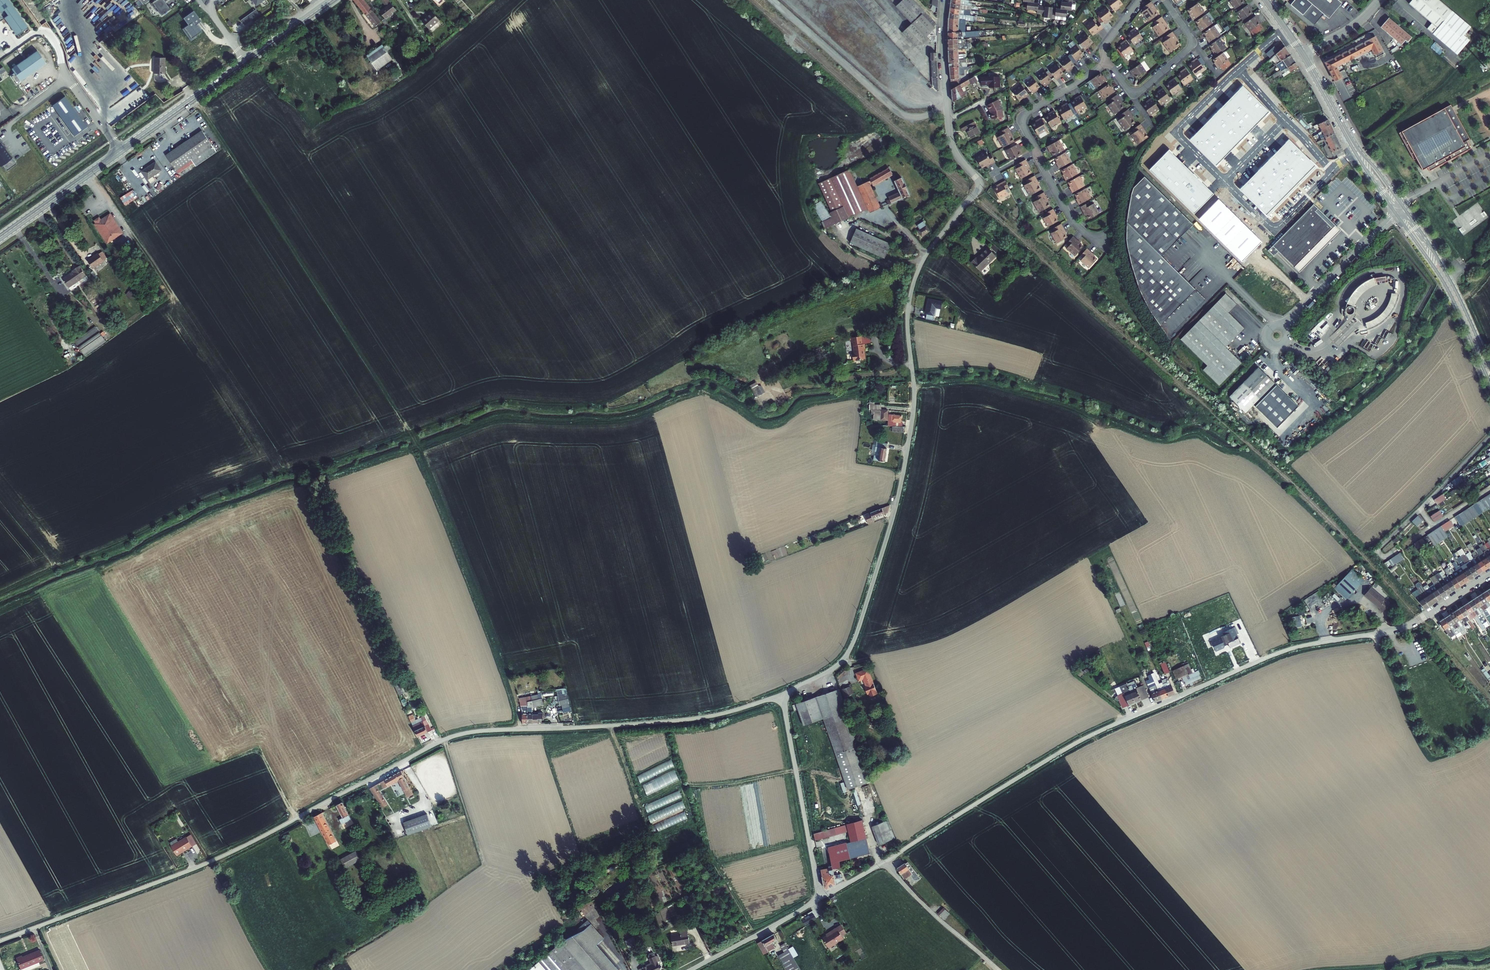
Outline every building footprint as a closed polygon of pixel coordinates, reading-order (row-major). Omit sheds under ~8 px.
[(8,0),(0,0),(0,21),(4,18),(17,35),(28,27),(8,0)] [(169,10),(167,7),(168,6),(165,2),(167,0),(156,0),(151,4),(157,11),(158,11),(161,15),(163,14),(167,12),(167,11),(169,10)] [(375,26),(381,22),(363,0),(355,0),(375,26)] [(386,7),(380,12),(385,19),(396,11),(391,4),(388,0),(382,0),(386,7)] [(914,0),(903,0),(897,6),(913,23),(926,37),(927,36),(929,34),(931,35),(931,41),(932,42),(937,42),(937,25),(936,24),(914,0)] [(1023,1),(1028,2),(1027,9),(1037,10),(1037,14),(1044,14),(1044,18),(1055,19),(1056,16),(1066,17),(1067,10),(1072,11),(1073,0),(1065,0),(1065,2),(1061,2),(1061,9),(1056,9),(1056,11),(1052,11),(1053,8),(1038,6),(1039,3),(1034,3),(1034,0),(1023,0),(1023,1)] [(1115,12),(1120,8),(1119,7),(1123,4),(1120,0),(1108,0),(1107,1),(1115,12)] [(1245,2),(1243,0),(1231,0),(1229,1),(1235,9),(1245,2)] [(1338,0),(1294,0),(1291,4),(1314,25),(1324,14),(1329,18),(1342,3),(1338,0)] [(1439,0),(1412,0),(1409,4),(1432,23),(1427,29),(1432,33),(1452,11),(1439,0)] [(1157,10),(1151,2),(1143,7),(1145,10),(1142,12),(1149,21),(1158,15),(1156,11),(1157,10)] [(1198,3),(1188,10),(1190,14),(1189,15),(1193,20),(1204,12),(1198,3)] [(1237,12),(1243,20),(1252,13),(1251,11),(1252,10),(1248,5),(1237,12)] [(1097,13),(1105,24),(1110,20),(1110,19),(1113,16),(1106,6),(1097,13)] [(240,20),(244,25),(259,14),(256,9),(240,20)] [(188,25),(184,28),(191,38),(201,31),(198,25),(196,27),(195,25),(201,21),(193,10),(183,18),(188,25)] [(1432,33),(1457,55),(1469,40),(1464,35),(1471,27),(1452,11),(1432,33)] [(1209,12),(1196,21),(1198,25),(1197,26),(1201,31),(1212,24),(1211,22),(1214,19),(1209,12)] [(426,18),(422,21),(430,30),(440,21),(433,13),(427,19),(426,18)] [(965,20),(974,21),(974,16),(970,16),(949,13),(949,18),(965,20)] [(1251,31),(1260,24),(1258,22),(1260,21),(1256,16),(1245,23),(1251,31)] [(1167,25),(1162,17),(1154,22),(1156,25),(1153,27),(1159,37),(1169,30),(1166,26),(1167,25)] [(949,18),(948,33),(964,32),(965,20),(949,18)] [(1412,37),(1389,18),(1381,27),(1401,45),(1405,40),(1408,42),(1412,37)] [(1096,34),(1103,28),(1099,22),(1096,24),(1093,20),(1085,26),(1092,35),(1095,33),(1096,34)] [(926,37),(913,23),(903,33),(915,47),(926,37)] [(1263,28),(1260,24),(1251,31),(1253,35),(1263,28)] [(1214,26),(1204,33),(1206,36),(1205,37),(1209,43),(1213,40),(1214,42),(1219,38),(1218,36),(1220,35),(1214,26)] [(1135,27),(1130,31),(1131,32),(1127,35),(1134,45),(1143,38),(1135,27)] [(191,38),(184,28),(182,29),(190,41),(197,37),(195,35),(191,38)] [(386,29),(381,33),(388,43),(394,39),(386,29)] [(964,32),(948,33),(948,39),(958,39),(964,38),(964,36),(966,36),(966,37),(980,36),(979,31),(964,32)] [(1178,40),(1172,32),(1164,37),(1166,40),(1163,43),(1170,52),(1180,45),(1177,41),(1178,40)] [(1077,39),(1085,50),(1090,46),(1089,45),(1093,42),(1086,33),(1077,39)] [(1375,37),(1326,63),(1335,81),(1341,77),(1336,67),(1371,48),(1376,58),(1384,54),(1375,37)] [(1214,42),(1209,45),(1212,49),(1211,50),(1215,55),(1226,48),(1219,38),(1214,42)] [(1133,51),(1126,40),(1120,44),(1121,45),(1117,47),(1124,57),(1133,51)] [(383,45),(367,56),(377,70),(393,59),(391,58),(396,55),(388,44),(384,47),(383,45)] [(1081,56),(1083,54),(1076,45),(1068,51),(1072,56),(1076,61),(1081,57),(1081,56)] [(1281,61),(1291,55),(1285,46),(1280,51),(1277,54),(1271,59),(1267,62),(1270,65),(1273,63),(1275,66),(1281,61)] [(1268,55),(1271,59),(1277,54),(1280,51),(1278,48),(1274,51),(1273,51),(1268,55)] [(948,50),(949,60),(963,59),(963,56),(966,56),(966,54),(959,55),(958,49),(948,50)] [(37,50),(11,69),(13,72),(19,80),(20,81),(46,63),(37,50)] [(1223,53),(1213,60),(1215,62),(1214,63),(1218,68),(1221,66),(1223,69),(1231,64),(1223,53)] [(1282,72),(1296,63),(1291,55),(1281,61),(1275,66),(1279,71),(1280,70),(1282,72)] [(1072,67),(1075,65),(1073,63),(1069,58),(1068,56),(1060,62),(1068,72),(1073,68),(1072,67)] [(164,74),(165,57),(154,57),(154,73),(164,74)] [(1192,63),(1188,66),(1195,76),(1204,69),(1197,58),(1191,62),(1192,63)] [(949,60),(949,67),(967,67),(967,62),(974,62),(974,59),(969,59),(963,59),(949,60)] [(1282,72),(1280,70),(1279,71),(1272,75),(1274,78),(1280,74),(1281,76),(1282,74),(1284,76),(1298,67),(1296,63),(1282,72)] [(1061,75),(1063,73),(1056,64),(1049,70),(1056,80),(1062,76),(1061,75)] [(1140,64),(1130,71),(1134,77),(1135,76),(1136,79),(1146,72),(1140,64)] [(951,89),(961,84),(959,80),(959,75),(964,74),(964,69),(969,69),(969,67),(967,67),(949,67),(951,89)] [(1181,73),(1177,76),(1184,85),(1193,79),(1185,68),(1180,72),(1181,73)] [(1049,82),(1052,80),(1045,70),(1037,76),(1045,87),(1050,83),(1049,82)] [(13,72),(10,74),(16,83),(19,80),(13,72)] [(1102,76),(1100,73),(1088,82),(1093,90),(1096,87),(1096,88),(1107,81),(1103,75),(1102,76)] [(951,89),(952,96),(965,88),(964,86),(970,83),(971,85),(977,81),(974,76),(961,84),(951,89)] [(997,89),(999,87),(999,85),(1000,85),(999,76),(981,77),(981,85),(989,85),(989,88),(994,88),(995,89),(997,89)] [(1037,89),(1040,87),(1033,77),(1025,83),(1033,94),(1038,90),(1037,89)] [(1169,83),(1166,86),(1173,95),(1182,89),(1174,78),(1169,82),(1169,83)] [(1024,99),(1029,95),(1021,84),(1012,91),(1019,101),(1023,98),(1024,99)] [(1110,87),(1108,84),(1098,91),(1104,99),(1115,92),(1111,86),(1110,87)] [(1269,112),(1243,86),(1190,140),(1216,166),(1269,112)] [(965,88),(952,96),(953,102),(967,94),(965,88)] [(1158,93),(1154,95),(1161,105),(1170,99),(1163,88),(1157,92),(1158,93)] [(1071,102),(1077,112),(1087,107),(1080,95),(1074,98),(1075,100),(1071,102)] [(1123,103),(1117,95),(1109,100),(1111,103),(1108,105),(1114,114),(1124,107),(1122,104),(1123,103)] [(65,96),(52,105),(74,136),(87,127),(65,96)] [(1147,103),(1143,105),(1149,114),(1150,115),(1159,109),(1151,98),(1146,102),(1147,103)] [(998,100),(987,105),(990,111),(991,111),(991,112),(992,114),(991,115),(992,119),(1003,118),(1002,109),(1000,106),(1001,104),(998,100)] [(1058,109),(1064,120),(1074,114),(1067,103),(1061,106),(1062,107),(1058,109)] [(1451,104),(1399,133),(1414,160),(1416,158),(1422,170),(1427,167),(1429,171),(1446,162),(1444,158),(1450,155),(1451,154),(1453,158),(1471,148),(1467,141),(1469,139),(1451,104)] [(1045,117),(1051,127),(1061,122),(1054,110),(1048,113),(1049,115),(1045,117)] [(1133,118),(1127,110),(1119,116),(1121,118),(1118,121),(1125,130),(1135,123),(1132,119),(1133,118)] [(1032,124),(1038,135),(1048,129),(1041,118),(1035,121),(1036,122),(1032,124)] [(1328,119),(1318,124),(1322,131),(1318,133),(1320,135),(1328,131),(1325,127),(1330,124),(1328,119)] [(971,138),(980,133),(974,122),(961,128),(963,132),(967,130),(971,138)] [(1146,132),(1140,124),(1132,130),(1134,133),(1131,135),(1138,144),(1148,137),(1145,133),(1146,132)] [(1335,134),(1330,124),(1325,127),(1328,131),(1320,135),(1322,140),(1323,139),(1325,138),(1335,134)] [(1013,136),(1008,128),(999,132),(1001,135),(998,137),(1003,148),(1014,141),(1012,137),(1013,136)] [(194,165),(214,151),(206,140),(199,129),(163,155),(174,170),(189,159),(194,165)] [(1326,149),(1330,157),(1333,156),(1334,156),(1337,155),(1338,157),(1345,154),(1343,149),(1335,134),(1325,138),(1330,148),(1326,149)] [(0,167),(12,159),(5,149),(6,148),(0,140),(0,166),(0,167)] [(1059,140),(1047,147),(1050,152),(1051,152),(1054,156),(1064,150),(1059,140)] [(1316,165),(1289,140),(1240,190),(1267,216),(1316,165)] [(1005,151),(1011,160),(1021,155),(1019,151),(1020,150),(1017,144),(1005,151)] [(1169,150),(1149,170),(1194,214),(1214,194),(1169,150)] [(987,167),(995,162),(991,153),(988,155),(986,152),(976,157),(982,168),(986,166),(987,167)] [(1071,162),(1065,152),(1055,158),(1057,162),(1056,163),(1059,168),(1071,162)] [(1026,159),(1017,164),(1019,167),(1016,169),(1021,179),(1032,173),(1029,169),(1031,168),(1026,159)] [(153,162),(140,171),(145,179),(158,170),(153,162)] [(1078,174),(1072,164),(1061,170),(1064,174),(1063,175),(1066,180),(1078,174)] [(871,180),(858,186),(850,169),(831,178),(849,218),(868,209),(870,213),(883,207),(882,203),(878,205),(870,185),(872,184),(873,186),(893,174),(889,168),(870,179),(871,180)] [(1040,184),(1035,176),(1026,180),(1028,183),(1024,185),(1030,196),(1041,190),(1038,185),(1040,184)] [(1084,186),(1079,176),(1068,182),(1070,186),(1069,187),(1072,193),(1084,186)] [(1168,337),(1206,299),(1161,256),(1193,224),(1144,176),(1133,188),(1130,200),(1127,220),(1126,239),(1127,247),(1131,264),(1139,289),(1151,313),(1168,337)] [(887,201),(888,205),(909,195),(901,177),(894,181),(899,190),(898,190),(899,193),(889,197),(890,200),(887,201)] [(825,229),(849,218),(831,178),(819,183),(832,212),(829,213),(821,200),(813,206),(823,221),(822,222),(825,229)] [(1006,189),(1009,187),(1005,181),(996,185),(997,187),(994,188),(1000,199),(1009,194),(1006,189)] [(1091,198),(1085,188),(1075,194),(1077,198),(1076,199),(1079,205),(1091,198)] [(1049,201),(1044,192),(1035,197),(1037,200),(1033,202),(1039,212),(1050,206),(1047,202),(1049,201)] [(1262,242),(1219,199),(1199,219),(1242,262),(1262,242)] [(1091,205),(1089,202),(1080,207),(1085,216),(1086,215),(1089,219),(1099,213),(1094,203),(1091,205)] [(1314,204),(1272,246),(1278,251),(1295,267),(1327,234),(1333,228),(1315,211),(1318,208),(1314,204)] [(1318,208),(1315,211),(1333,228),(1327,234),(1330,236),(1338,228),(1318,208)] [(1058,218),(1053,209),(1047,212),(1048,216),(1043,218),(1048,227),(1058,221),(1057,218),(1058,218)] [(97,216),(93,219),(94,222),(93,222),(106,240),(120,230),(108,212),(99,218),(97,216)] [(930,231),(923,221),(917,226),(920,229),(918,231),(922,237),(930,231)] [(1061,224),(1053,228),(1054,231),(1051,233),(1056,243),(1067,237),(1065,233),(1066,233),(1061,224)] [(850,243),(885,258),(891,244),(856,229),(850,243)] [(1073,236),(1067,243),(1069,246),(1067,249),(1075,256),(1083,247),(1080,244),(1081,243),(1073,236)] [(910,242),(905,237),(899,243),(905,248),(910,242)] [(1272,246),(1268,250),(1274,256),(1278,251),(1272,246)] [(980,272),(996,256),(988,247),(979,256),(980,256),(977,259),(976,257),(971,262),(980,272)] [(1087,248),(1080,256),(1083,258),(1081,261),(1089,268),(1097,259),(1094,256),(1094,255),(1087,248)] [(87,258),(91,265),(93,266),(106,257),(101,250),(98,252),(97,251),(87,258)] [(84,274),(78,264),(71,270),(72,271),(62,278),(67,286),(84,274)] [(1354,306),(1356,301),(1358,298),(1361,295),(1363,293),(1366,290),(1369,288),(1372,287),(1376,285),(1374,278),(1369,279),(1366,281),(1362,284),(1358,287),(1355,289),(1353,292),(1350,297),(1348,301),(1347,303),(1354,306)] [(1226,293),(1217,301),(1228,312),(1236,304),(1226,293)] [(1369,321),(1365,322),(1367,330),(1371,329),(1375,327),(1379,325),(1383,322),(1387,319),(1389,316),(1392,312),(1394,309),(1396,305),(1397,302),(1398,298),(1399,294),(1391,293),(1390,298),(1389,302),(1387,306),(1385,308),(1383,312),(1380,315),(1377,317),(1373,319),(1369,321)] [(928,299),(925,314),(927,314),(926,319),(933,321),(934,316),(939,317),(941,309),(942,302),(928,299)] [(1217,301),(1180,339),(1207,366),(1203,370),(1219,386),(1242,362),(1226,347),(1244,328),(1228,312),(1217,301)] [(1346,309),(1346,310),(1346,311),(1346,312),(1347,313),(1348,314),(1349,314),(1350,314),(1351,314),(1352,314),(1353,313),(1354,312),(1354,310),(1354,309),(1354,308),(1353,307),(1352,306),(1351,306),(1350,306),(1349,306),(1348,307),(1347,307),(1346,309)] [(94,325),(74,339),(84,353),(104,338),(94,325)] [(853,360),(865,359),(864,349),(865,349),(864,344),(871,343),(870,335),(851,338),(852,342),(853,342),(854,353),(853,354),(853,360)] [(1258,367),(1229,397),(1246,413),(1254,404),(1275,383),(1258,367)] [(1296,404),(1275,383),(1254,404),(1276,425),(1296,404)] [(761,385),(752,390),(756,397),(765,392),(761,385)] [(888,420),(888,410),(881,410),(881,405),(875,405),(875,402),(870,402),(870,410),(871,410),(871,414),(874,414),(874,420),(888,420)] [(892,426),(902,426),(902,422),(901,422),(902,415),(889,414),(888,424),(879,424),(879,426),(892,426)] [(874,455),(874,460),(885,462),(888,443),(877,442),(876,445),(873,445),(871,455),(874,455)] [(1434,500),(1437,505),(1446,499),(1442,494),(1434,500)] [(1481,499),(1488,509),(1489,508),(1489,503),(1486,496),(1481,499)] [(1488,509),(1481,499),(1477,502),(1483,512),(1488,509)] [(1483,512),(1477,502),(1472,505),(1478,515),(1479,515),(1483,512)] [(873,519),(888,513),(890,505),(871,513),(870,512),(865,514),(869,525),(874,522),(873,519)] [(1472,505),(1468,508),(1474,518),(1478,515),(1472,505)] [(1463,511),(1470,521),(1474,518),(1468,508),(1463,511)] [(1439,510),(1430,516),(1434,522),(1443,516),(1439,510)] [(1463,511),(1459,514),(1465,524),(1470,521),(1463,511)] [(1465,524),(1459,514),(1454,517),(1461,527),(1465,524)] [(1418,516),(1412,521),(1417,526),(1423,521),(1418,516)] [(1450,520),(1445,523),(1449,529),(1454,526),(1450,520)] [(1445,523),(1441,526),(1445,532),(1449,529),(1445,523)] [(1445,532),(1441,526),(1436,529),(1443,539),(1447,536),(1445,532)] [(1436,529),(1432,532),(1438,541),(1443,539),(1436,529)] [(1432,532),(1427,535),(1434,544),(1438,541),(1432,532)] [(1427,545),(1422,538),(1419,540),(1423,548),(1427,545)] [(1489,562),(1489,552),(1485,545),(1483,546),(1482,544),(1479,545),(1480,547),(1489,562)] [(1488,568),(1489,566),(1489,562),(1480,547),(1476,550),(1478,553),(1488,568)] [(1465,564),(1474,577),(1479,574),(1470,561),(1469,562),(1461,550),(1458,552),(1465,564)] [(1473,556),(1483,571),(1488,568),(1478,553),(1476,554),(1474,551),(1471,553),(1473,556)] [(1400,552),(1396,555),(1400,561),(1404,558),(1400,552)] [(1470,561),(1479,574),(1483,571),(1473,556),(1472,557),(1469,552),(1466,554),(1470,561)] [(1396,555),(1388,560),(1391,565),(1392,566),(1400,561),(1396,555)] [(1461,566),(1470,580),(1474,577),(1465,564),(1463,565),(1457,556),(1455,558),(1461,566)] [(1456,569),(1465,583),(1470,580),(1461,566),(1459,568),(1455,561),(1452,563),(1456,569)] [(1452,572),(1461,586),(1465,583),(1456,569),(1454,571),(1449,563),(1447,565),(1449,567),(1448,567),(1452,572)] [(1456,589),(1461,586),(1452,572),(1450,573),(1447,568),(1446,568),(1444,570),(1456,589)] [(1364,580),(1352,569),(1337,586),(1334,583),(1332,586),(1334,588),(1334,589),(1346,600),(1364,580)] [(1439,573),(1452,592),(1456,589),(1444,570),(1439,573)] [(1447,595),(1452,592),(1439,573),(1439,572),(1434,575),(1442,586),(1447,595)] [(1434,584),(1442,597),(1447,595),(1442,586),(1434,575),(1430,578),(1434,584)] [(1418,589),(1429,606),(1434,603),(1423,587),(1420,583),(1415,585),(1418,589)] [(1423,587),(1434,603),(1438,600),(1429,587),(1428,584),(1423,587)] [(1438,600),(1442,597),(1434,584),(1429,587),(1438,600)] [(1387,601),(1371,588),(1364,595),(1379,608),(1382,612),(1390,607),(1387,601)] [(1429,606),(1418,589),(1412,593),(1415,597),(1425,609),(1429,606)] [(1482,593),(1477,596),(1489,616),(1489,605),(1482,593)] [(1477,596),(1473,599),(1484,617),(1486,616),(1489,623),(1489,616),(1477,596)] [(1473,599),(1468,603),(1482,624),(1485,622),(1482,618),(1484,617),(1473,599)] [(1482,624),(1468,603),(1463,606),(1471,618),(1474,616),(1483,630),(1485,629),(1482,624)] [(1471,618),(1463,606),(1459,609),(1467,621),(1472,629),(1474,628),(1469,621),(1472,619),(1471,618)] [(1459,609),(1454,612),(1462,624),(1467,621),(1459,609)] [(1462,624),(1454,612),(1449,615),(1460,632),(1462,634),(1462,635),(1467,632),(1462,624)] [(1449,615),(1444,618),(1455,634),(1457,637),(1462,634),(1460,632),(1449,615)] [(1292,618),(1294,627),(1302,626),(1300,616),(1292,618)] [(1455,634),(1444,618),(1439,621),(1447,633),(1446,634),(1450,638),(1455,634)] [(1236,627),(1223,633),(1226,639),(1223,640),(1221,637),(1215,639),(1212,640),(1213,641),(1211,641),(1216,652),(1224,648),(1225,645),(1224,644),(1228,642),(1230,648),(1241,643),(1237,634),(1238,634),(1236,627)] [(1176,651),(1160,657),(1161,660),(1177,653),(1176,651)] [(1187,661),(1181,664),(1182,667),(1172,671),(1176,679),(1182,676),(1186,685),(1189,683),(1190,685),(1193,684),(1192,682),(1201,678),(1198,671),(1192,673),(1187,661)] [(1165,662),(1161,664),(1165,674),(1169,672),(1166,664),(1165,662)] [(863,679),(866,686),(866,688),(865,688),(867,695),(869,694),(870,697),(878,694),(867,668),(856,673),(859,681),(863,679)] [(1489,681),(1489,676),(1489,674),(1485,668),(1482,670),(1489,681)] [(1146,681),(1155,702),(1162,699),(1153,678),(1151,674),(1148,676),(1150,679),(1146,681)] [(1153,678),(1162,699),(1168,697),(1162,682),(1158,684),(1155,677),(1153,678)] [(1169,680),(1168,678),(1162,681),(1162,682),(1168,697),(1175,694),(1169,680)] [(1123,708),(1135,703),(1128,687),(1127,683),(1116,688),(1119,695),(1116,697),(1114,700),(1117,701),(1119,700),(1123,708)] [(1128,687),(1135,703),(1149,697),(1142,683),(1140,684),(1141,686),(1137,688),(1135,684),(1128,687)] [(401,685),(395,687),(400,697),(405,695),(401,685)] [(796,703),(804,725),(824,719),(848,790),(871,782),(869,775),(840,689),(796,703)] [(842,692),(845,701),(854,698),(851,689),(842,692)] [(572,708),(567,695),(557,698),(561,708),(563,707),(564,711),(572,708)] [(523,702),(525,706),(525,710),(526,710),(527,724),(532,724),(531,713),(531,707),(531,703),(535,702),(538,701),(540,700),(539,696),(533,698),(523,702)] [(541,715),(536,715),(536,724),(541,724),(541,722),(544,723),(544,718),(545,718),(545,713),(541,713),(541,715)] [(413,728),(419,740),(429,735),(426,728),(424,724),(419,725),(422,731),(419,732),(417,727),(413,728)] [(673,760),(638,774),(641,781),(676,767),(673,760)] [(670,772),(672,782),(679,780),(676,770),(670,772)] [(385,784),(389,790),(393,788),(396,792),(405,787),(412,803),(416,802),(406,780),(405,781),(401,774),(385,784)] [(389,790),(385,784),(381,786),(385,792),(389,790)] [(384,811),(389,808),(377,788),(372,792),(384,811)] [(648,810),(684,798),(681,791),(646,803),(648,810)] [(652,822),(687,808),(684,801),(649,815),(652,822)] [(350,818),(343,805),(337,808),(344,821),(340,823),(343,828),(352,823),(350,818)] [(686,812),(660,822),(663,829),(689,818),(686,812)] [(322,817),(316,820),(330,849),(334,847),(337,846),(322,817)] [(406,826),(409,839),(433,831),(429,819),(406,826)] [(832,867),(821,870),(824,888),(827,890),(843,880),(842,878),(841,874),(834,875),(833,869),(841,867),(839,861),(850,858),(870,853),(862,820),(847,825),(848,831),(851,842),(828,848),(832,867)] [(895,837),(888,820),(872,827),(879,844),(895,837)] [(848,831),(847,825),(828,830),(830,836),(848,831)] [(828,830),(814,834),(815,841),(830,836),(828,830)] [(187,838),(193,847),(197,845),(192,835),(187,838)] [(172,847),(171,847),(177,857),(193,847),(187,838),(179,843),(177,840),(170,844),(172,847)] [(357,857),(343,864),(346,872),(361,864),(357,857)] [(895,862),(898,868),(904,864),(901,858),(895,862)] [(907,863),(899,869),(907,879),(913,875),(915,877),(916,878),(918,879),(919,878),(920,879),(923,876),(910,862),(907,863)] [(682,907),(686,916),(690,915),(686,905),(682,907)] [(952,913),(946,907),(941,912),(946,918),(952,913)] [(818,909),(810,914),(812,917),(820,912),(818,909)] [(602,947),(609,941),(597,926),(589,932),(567,943),(546,960),(556,969),(620,969),(602,947)] [(837,928),(843,937),(847,934),(841,926),(837,928)] [(827,936),(823,939),(829,948),(844,939),(843,937),(837,928),(829,933),(830,935),(827,936)] [(690,944),(687,929),(680,930),(680,934),(671,936),(673,947),(690,944)] [(770,951),(773,949),(771,944),(779,939),(775,933),(763,940),(770,951)] [(631,950),(639,947),(635,937),(627,940),(631,950)] [(786,942),(782,944),(783,945),(777,948),(790,969),(797,969),(801,967),(786,942)] [(40,965),(39,962),(44,960),(40,951),(23,959),(22,957),(16,960),(21,969),(22,969),(31,966),(32,969),(40,965)] [(660,969),(661,969),(661,968),(660,968),(657,963),(659,962),(657,956),(655,957),(654,957),(654,955),(652,954),(649,955),(649,957),(649,959),(651,964),(642,968),(639,969),(660,969)] [(546,960),(534,969),(556,969),(546,960)]
